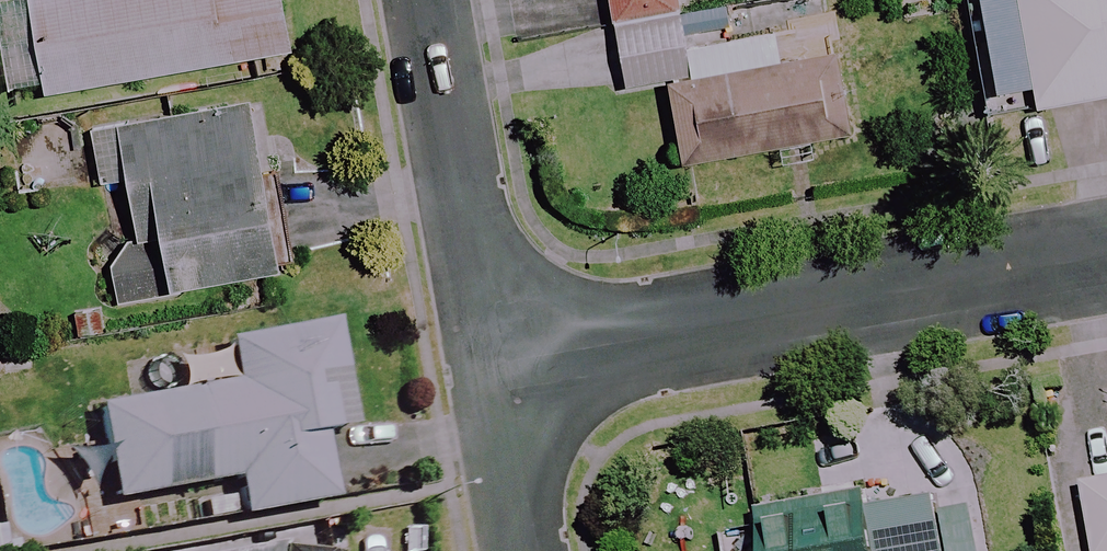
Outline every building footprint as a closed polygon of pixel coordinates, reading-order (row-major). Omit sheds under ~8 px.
[(0,6),(0,30),(10,91),(42,86),(44,100),(292,61),(283,0),(28,0),(28,1),(0,6)] [(608,15),(675,7),(675,0),(606,0),(608,15)] [(684,50),(678,17),(612,29),(623,89),(663,82),(678,166),(848,135),(824,0),(818,0),(735,15),(739,40),(684,50)] [(1033,110),(1106,97),(1106,0),(1014,0),(1033,110)] [(280,194),(264,103),(85,134),(94,185),(129,179),(141,244),(107,250),(116,301),(293,270),(280,194)] [(108,508),(228,486),(234,519),(330,502),(320,445),(354,439),(342,377),(333,324),(222,344),(229,385),(90,410),(108,508)] [(1056,486),(1068,550),(1087,550),(1091,550),(1106,550),(1106,477),(1056,486)] [(867,510),(865,500),(719,524),(724,550),(975,550),(968,509),(944,513),(941,498),(867,510)]
